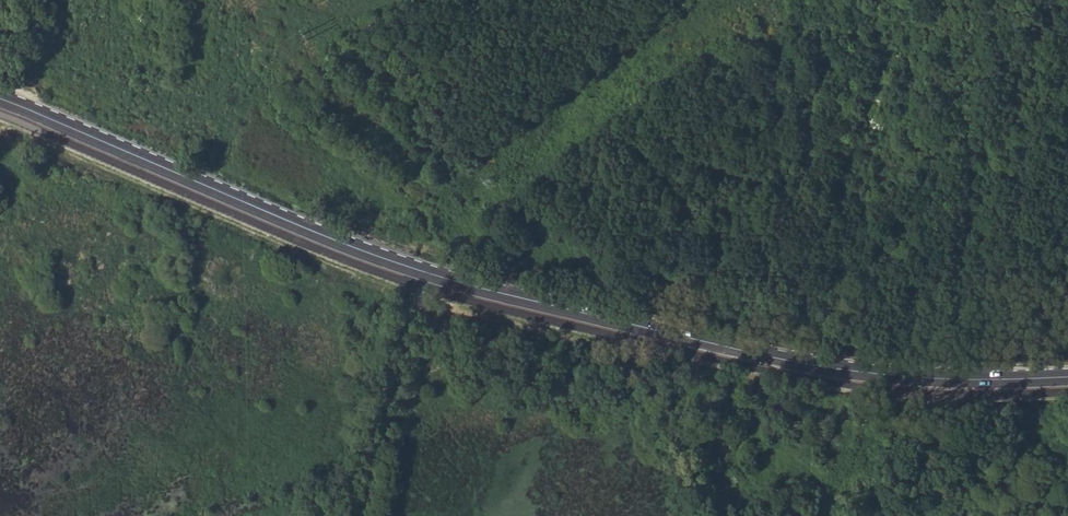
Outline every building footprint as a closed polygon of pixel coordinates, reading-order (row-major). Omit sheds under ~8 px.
[(907,236),(893,234),(892,243),(906,245),(907,236)]
